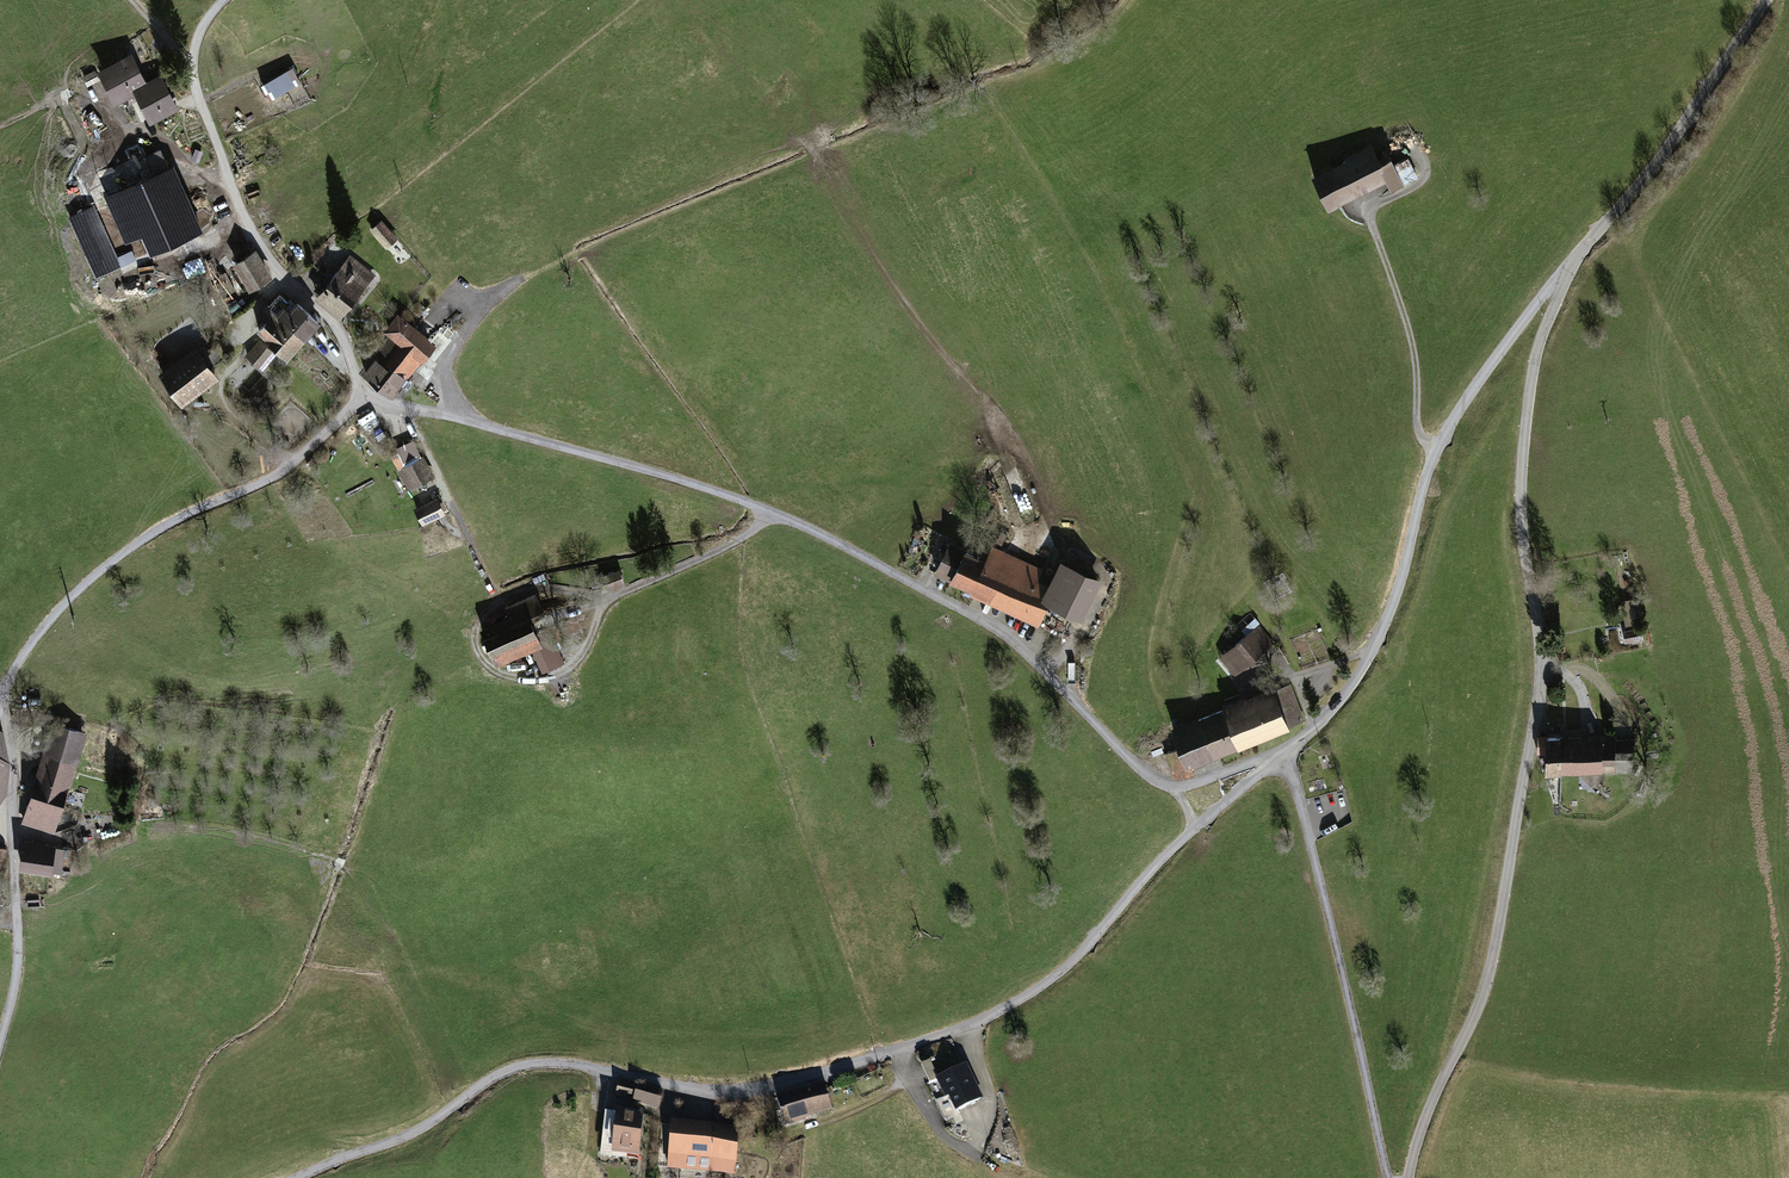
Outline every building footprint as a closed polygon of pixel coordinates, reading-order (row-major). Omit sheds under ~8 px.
[(145,79),(131,52),(96,68),(114,104),(134,94),(131,87),(145,79)] [(270,98),(301,82),(292,66),(262,81),(270,98)] [(145,79),(131,87),(134,94),(147,122),(179,108),(160,73),(145,79)] [(97,174),(126,240),(139,234),(147,253),(201,230),(163,145),(97,174)] [(1348,162),(1316,178),(1332,212),(1389,183),(1394,193),(1407,186),(1391,155),(1382,160),(1374,145),(1346,159),(1348,162)] [(1404,180),(1420,174),(1413,155),(1397,160),(1404,180)] [(92,205),(68,215),(95,276),(119,266),(92,205)] [(382,220),(369,230),(385,249),(397,238),(382,220)] [(269,277),(254,251),(233,263),(248,289),(269,277)] [(375,279),(352,257),(316,294),(339,316),(348,306),(361,292),(375,279)] [(267,304),(304,338),(320,320),(296,300),(294,302),(280,289),(267,304)] [(304,338),(267,304),(265,303),(258,311),(266,317),(255,329),(286,357),(304,338)] [(388,334),(374,352),(407,376),(436,342),(398,312),(383,330),(388,334)] [(259,338),(245,353),(262,369),(275,354),(259,338)] [(194,345),(158,370),(181,402),(218,377),(194,345)] [(407,376),(374,352),(359,370),(391,396),(407,376)] [(414,440),(392,449),(398,463),(419,454),(414,440)] [(423,457),(397,470),(407,490),(433,476),(423,457)] [(436,496),(414,509),(421,524),(445,512),(436,496)] [(978,596),(1039,626),(1053,600),(1058,590),(1054,588),(1040,580),(1045,569),(993,543),(986,557),(951,540),(946,551),(941,548),(937,557),(941,559),(935,572),(943,575),(973,589),(971,592),(978,596)] [(1065,565),(1054,588),(1058,590),(1053,600),(1080,616),(1098,582),(1065,565)] [(619,572),(602,577),(606,589),(623,583),(619,572)] [(513,619),(483,633),(496,663),(534,647),(543,669),(562,661),(547,627),(535,632),(531,621),(544,615),(536,597),(509,609),(513,619)] [(1259,624),(1220,656),(1236,675),(1275,644),(1259,624)] [(1638,627),(1619,630),(1621,642),(1641,639),(1638,627)] [(1225,709),(1239,743),(1302,718),(1289,685),(1225,709)] [(1205,736),(1212,753),(1239,743),(1225,709),(1199,720),(1205,736)] [(1179,747),(1205,736),(1199,720),(1173,730),(1179,747)] [(28,795),(19,822),(52,833),(84,733),(52,723),(47,740),(28,795)] [(1537,752),(1539,771),(1577,772),(1578,788),(1602,789),(1602,771),(1614,772),(1613,759),(1631,759),(1633,738),(1613,737),(1613,735),(1535,734),(1534,752),(1537,752)] [(1205,736),(1179,747),(1167,752),(1177,777),(1191,772),(1188,763),(1212,753),(1205,736)] [(17,869),(49,874),(50,870),(60,872),(64,850),(54,848),(54,844),(23,838),(17,869)] [(938,1078),(929,1059),(920,1064),(929,1082),(938,1078)] [(938,1078),(946,1097),(937,1102),(945,1119),(959,1113),(957,1109),(980,1098),(965,1066),(938,1078)] [(634,1086),(620,1083),(617,1095),(632,1098),(634,1086)] [(661,1093),(640,1087),(636,1100),(657,1106),(661,1093)] [(824,1087),(778,1101),(785,1125),(790,1124),(789,1121),(830,1108),(824,1087)] [(605,1113),(601,1151),(637,1155),(641,1117),(605,1113)] [(738,1131),(672,1125),(668,1167),(734,1173),(738,1131)]
